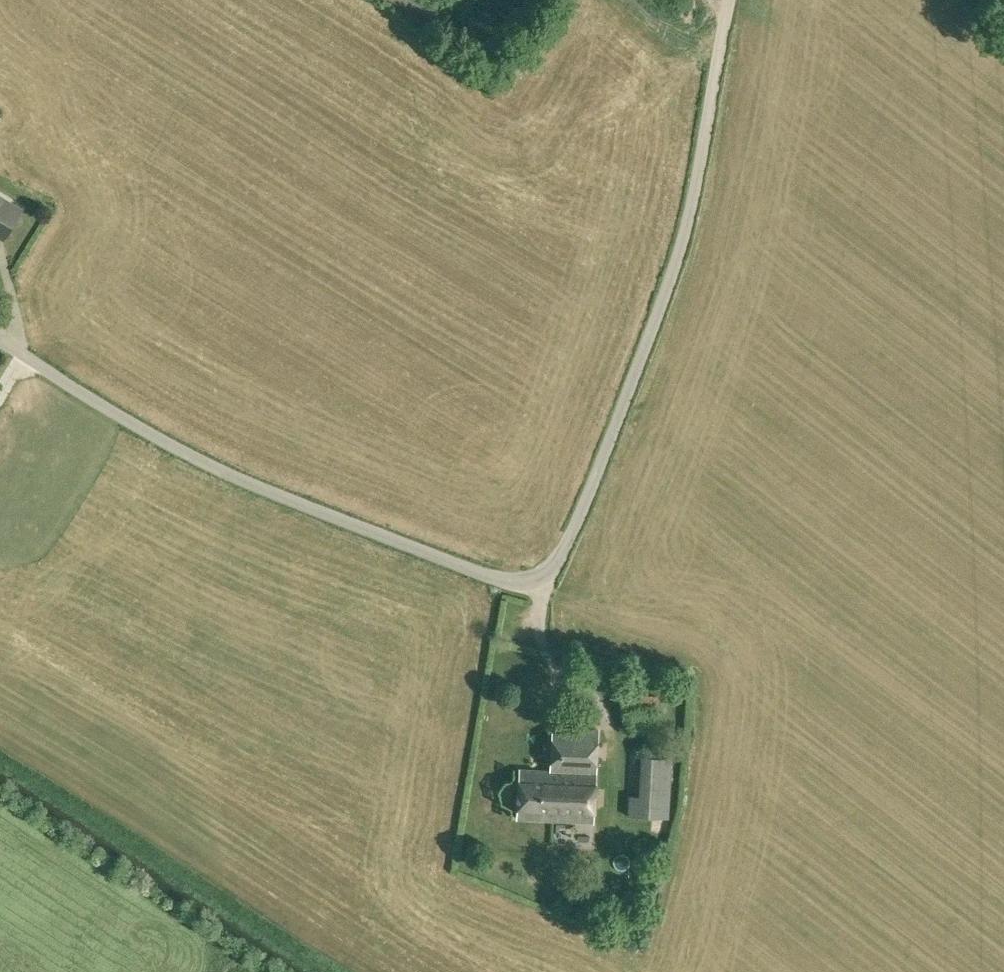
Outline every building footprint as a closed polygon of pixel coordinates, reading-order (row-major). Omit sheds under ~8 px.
[(21,207),(0,194),(0,234),(3,236),(21,207)] [(519,767),(517,818),(551,820),(552,820),(593,821),(597,728),(552,726),(551,753),(550,769),(519,767)] [(672,756),(640,755),(638,794),(629,794),(628,814),(668,816),(672,756)]
